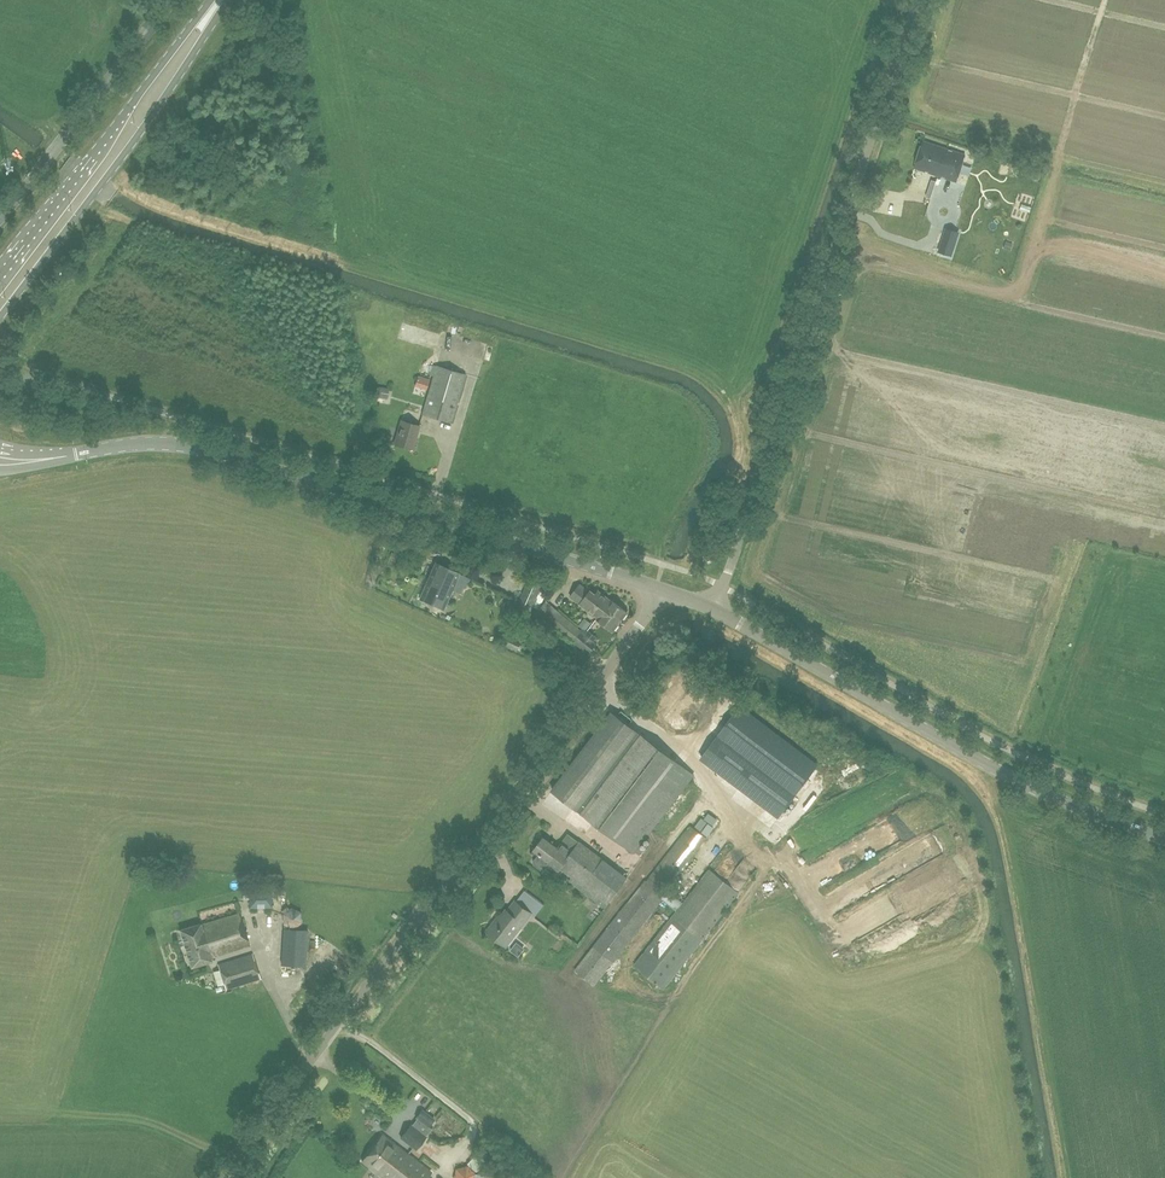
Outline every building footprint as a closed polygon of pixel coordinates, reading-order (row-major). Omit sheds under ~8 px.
[(964,154),(940,146),(923,141),(914,167),(956,181),(964,154)] [(64,142),(50,158),(57,164),(71,149),(64,142)] [(974,167),(960,202),(970,206),(984,171),(974,167)] [(946,229),(939,251),(951,255),(958,232),(946,229)] [(419,341),(418,331),(406,333),(408,343),(419,341)] [(437,366),(422,414),(451,423),(465,375),(437,366)] [(401,421),(394,444),(412,449),(419,426),(401,421)] [(443,609),(459,574),(435,563),(419,599),(443,609)] [(531,579),(522,601),(533,606),(542,584),(531,579)] [(571,597),(598,618),(611,602),(598,592),(595,596),(580,584),(571,597)] [(611,602),(598,618),(597,619),(613,631),(627,612),(612,601),(611,602)] [(539,612),(566,635),(574,625),(547,602),(539,612)] [(581,631),(574,625),(566,635),(589,655),(595,648),(578,634),(581,631)] [(687,663),(666,688),(670,691),(691,667),(687,663)] [(689,670),(679,691),(687,695),(697,674),(689,670)] [(680,705),(685,712),(699,702),(694,695),(680,705)] [(817,766),(739,707),(701,757),(779,816),(817,766)] [(676,709),(670,719),(675,721),(681,712),(676,709)] [(634,852),(693,774),(663,752),(665,750),(626,721),(612,711),(611,713),(552,791),(593,822),(634,852)] [(820,758),(815,771),(822,773),(827,760),(820,758)] [(835,772),(838,779),(853,771),(850,764),(835,772)] [(876,794),(884,791),(881,783),(872,787),(876,794)] [(886,790),(876,796),(881,805),(892,800),(886,790)] [(662,990),(702,941),(739,893),(709,871),(684,903),(669,890),(709,840),(689,826),(646,882),(645,880),(575,971),(595,985),(663,900),(677,911),(672,918),(633,966),(662,990)] [(891,876),(945,853),(938,835),(883,859),(891,876)] [(561,868),(571,876),(567,882),(605,909),(608,904),(628,879),(580,843),(573,852),(563,845),(559,850),(544,838),(534,851),(560,870),(561,868)] [(748,879),(744,885),(748,888),(756,877),(741,867),(738,872),(748,879)] [(180,871),(180,883),(194,883),(195,872),(180,871)] [(250,890),(250,908),(272,907),(271,890),(250,890)] [(505,945),(529,913),(515,902),(507,912),(505,910),(495,923),(493,922),(486,931),(505,945)] [(295,927),(305,925),(301,910),(292,913),(295,927)] [(211,958),(250,946),(240,912),(180,930),(192,967),(212,961),(211,958)] [(285,930),(283,958),(297,959),(298,953),(304,953),(306,932),(285,930)] [(226,990),(260,979),(252,954),(218,965),(226,990)] [(435,1133),(441,1126),(422,1111),(416,1119),(435,1133)] [(416,1150),(426,1137),(411,1125),(401,1139),(416,1150)] [(408,1155),(382,1135),(362,1161),(383,1177),(389,1177),(408,1155)] [(408,1155),(389,1177),(427,1177),(431,1173),(408,1155)] [(461,1169),(457,1170),(454,1177),(474,1177),(475,1175),(472,1171),(461,1169)]
